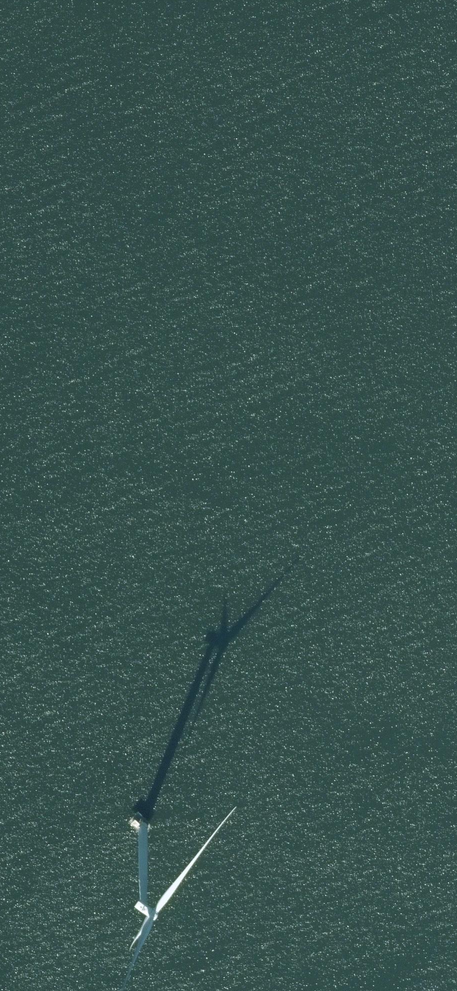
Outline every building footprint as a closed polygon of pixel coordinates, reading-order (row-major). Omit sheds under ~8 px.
[(140,820),(140,821),(140,823),(140,824),(141,825),(142,826),(143,826),(145,826),(146,826),(147,825),(148,824),(148,823),(148,821),(148,820),(147,819),(146,818),(144,818),(143,818),(142,818),(141,819),(140,820)]
